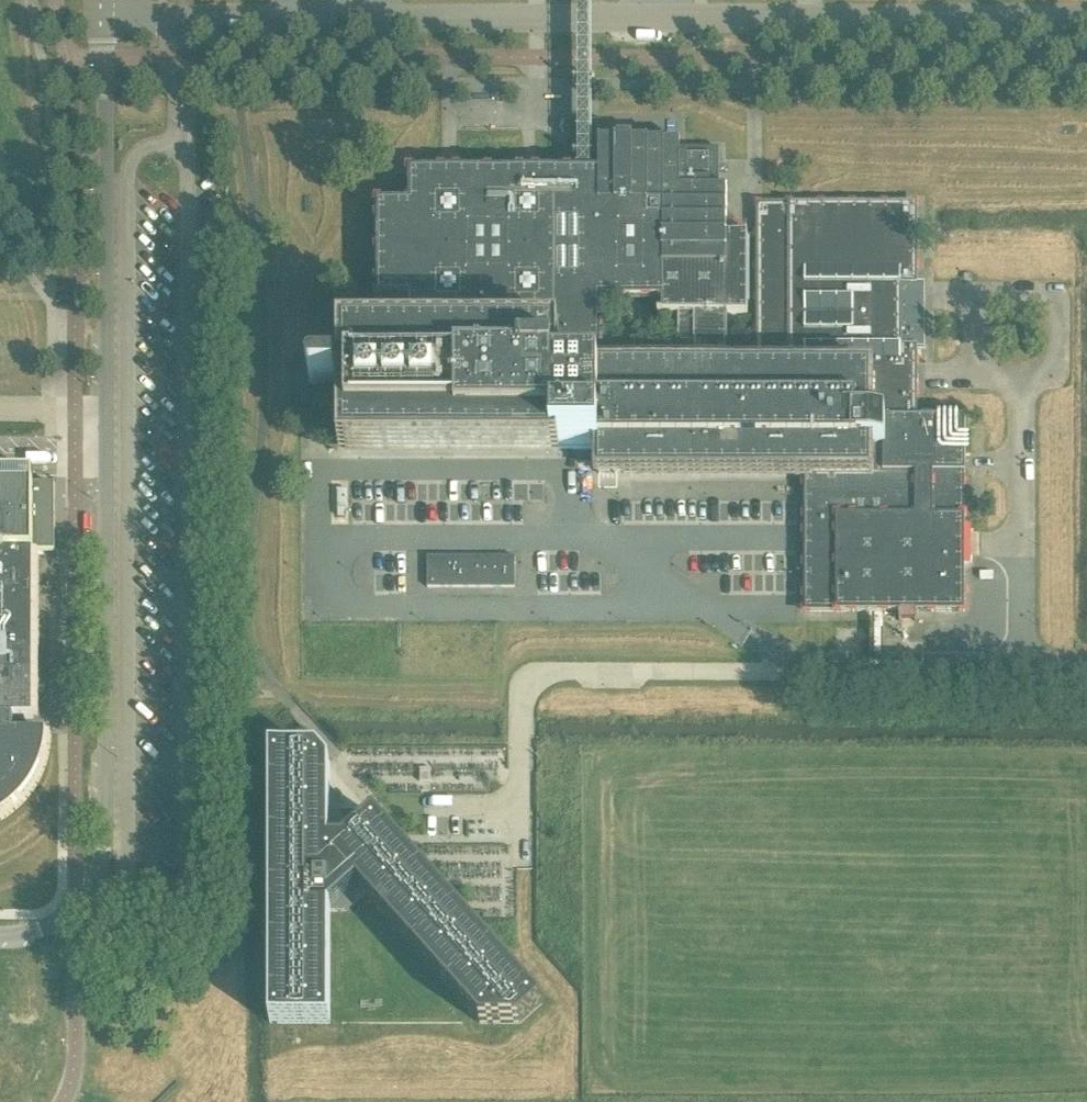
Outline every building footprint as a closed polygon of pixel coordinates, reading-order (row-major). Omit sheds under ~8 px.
[(578,180),(590,180),(590,0),(578,0),(578,180)] [(344,337),(344,355),(344,450),(541,450),(541,440),(552,440),(552,449),(598,449),(598,476),(804,476),(804,510),(804,612),(899,612),(899,621),(901,621),(901,618),(915,618),(915,621),(917,621),(917,612),(965,612),(965,532),(965,475),(965,472),(965,451),(965,417),(927,417),(917,417),(917,348),(925,347),(925,282),(917,282),(917,203),(757,203),(757,371),(600,371),(600,350),(603,346),(603,330),(600,327),(600,303),(616,303),(619,299),(644,300),(647,303),(663,303),(663,314),(658,314),(658,316),(678,316),(678,345),(678,347),(694,347),(694,355),(728,355),(728,353),(727,353),(727,316),(747,316),(747,235),(746,235),(746,236),(727,236),(727,235),(726,235),(726,221),(727,221),(727,219),(726,219),(726,205),(727,205),(727,204),(726,204),(726,189),(727,189),(727,188),(725,188),(719,188),(719,148),(679,148),(679,142),(680,142),(680,140),(678,140),(678,141),(664,141),(664,140),(662,140),(662,141),(648,141),(648,140),(646,140),(646,141),(632,141),(632,140),(630,140),(630,141),(616,141),(616,140),(615,140),(615,141),(600,141),(600,140),(599,140),(599,176),(592,176),(592,180),(590,180),(578,180),(570,180),(570,176),(568,176),(568,174),(569,174),(569,173),(569,172),(568,172),(567,173),(566,173),(538,173),(538,172),(537,171),(536,171),(536,172),(536,173),(534,173),(533,172),(528,172),(525,172),(524,173),(522,173),(522,172),(521,171),(520,172),(520,173),(491,173),(491,172),(490,172),(490,171),(489,172),(489,173),(459,173),(459,172),(458,171),(458,172),(457,172),(457,173),(455,173),(454,172),(449,172),(446,172),(445,173),(443,173),(443,172),(442,172),(442,171),(441,172),(441,173),(411,172),(410,171),(410,172),(409,172),(409,173),(410,173),(410,203),(409,204),(407,204),(382,204),(380,204),(379,203),(378,204),(378,205),(379,205),(379,207),(378,208),(378,216),(379,217),(379,219),(378,219),(378,220),(378,221),(379,221),(379,251),(378,251),(377,252),(378,252),(378,253),(379,253),(379,282),(378,282),(377,283),(378,284),(379,284),(379,287),(378,287),(378,296),(379,296),(379,298),(378,299),(378,300),(379,300),(380,300),(380,299),(382,299),(382,300),(407,300),(407,299),(409,299),(409,300),(410,300),(410,330),(409,331),(410,332),(410,337),(344,337)] [(314,385),(330,385),(337,385),(337,372),(315,373),(313,373),(311,373),(309,375),(308,376),(308,377),(308,379),(308,380),(308,381),(309,382),(310,384),(312,384),(314,385)] [(14,733),(14,718),(33,718),(34,554),(55,554),(55,486),(34,486),(34,475),(0,475),(0,816),(5,813),(10,810),(14,806),(18,802),(22,798),(26,793),(30,789),(33,784),(36,779),(38,773),(40,768),(42,763),(44,757),(45,751),(46,746),(46,740),(47,733),(14,733)] [(515,587),(515,560),(515,556),(427,556),(427,587),(515,587)] [(305,752),(270,752),(270,765),(270,923),(271,1023),(330,1023),(330,1022),(330,912),(331,911),(358,887),(366,895),(410,945),(480,1023),(520,1023),(542,1003),(483,938),(375,816),(350,837),(344,843),(330,843),(330,838),(330,831),(330,766),(317,752),(316,752),(305,752)]
